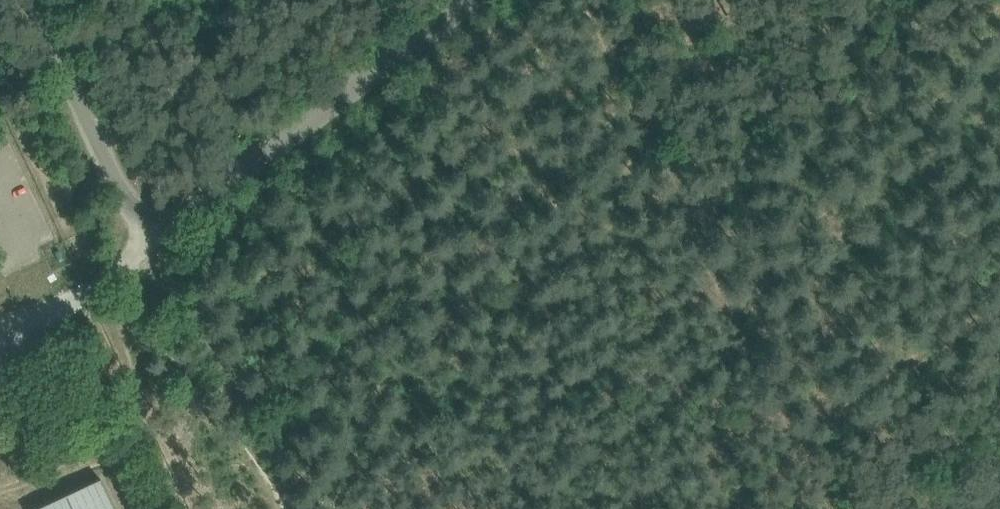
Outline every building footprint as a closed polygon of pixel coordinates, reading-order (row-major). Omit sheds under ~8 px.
[(102,479),(38,508),(116,508),(102,479)]
